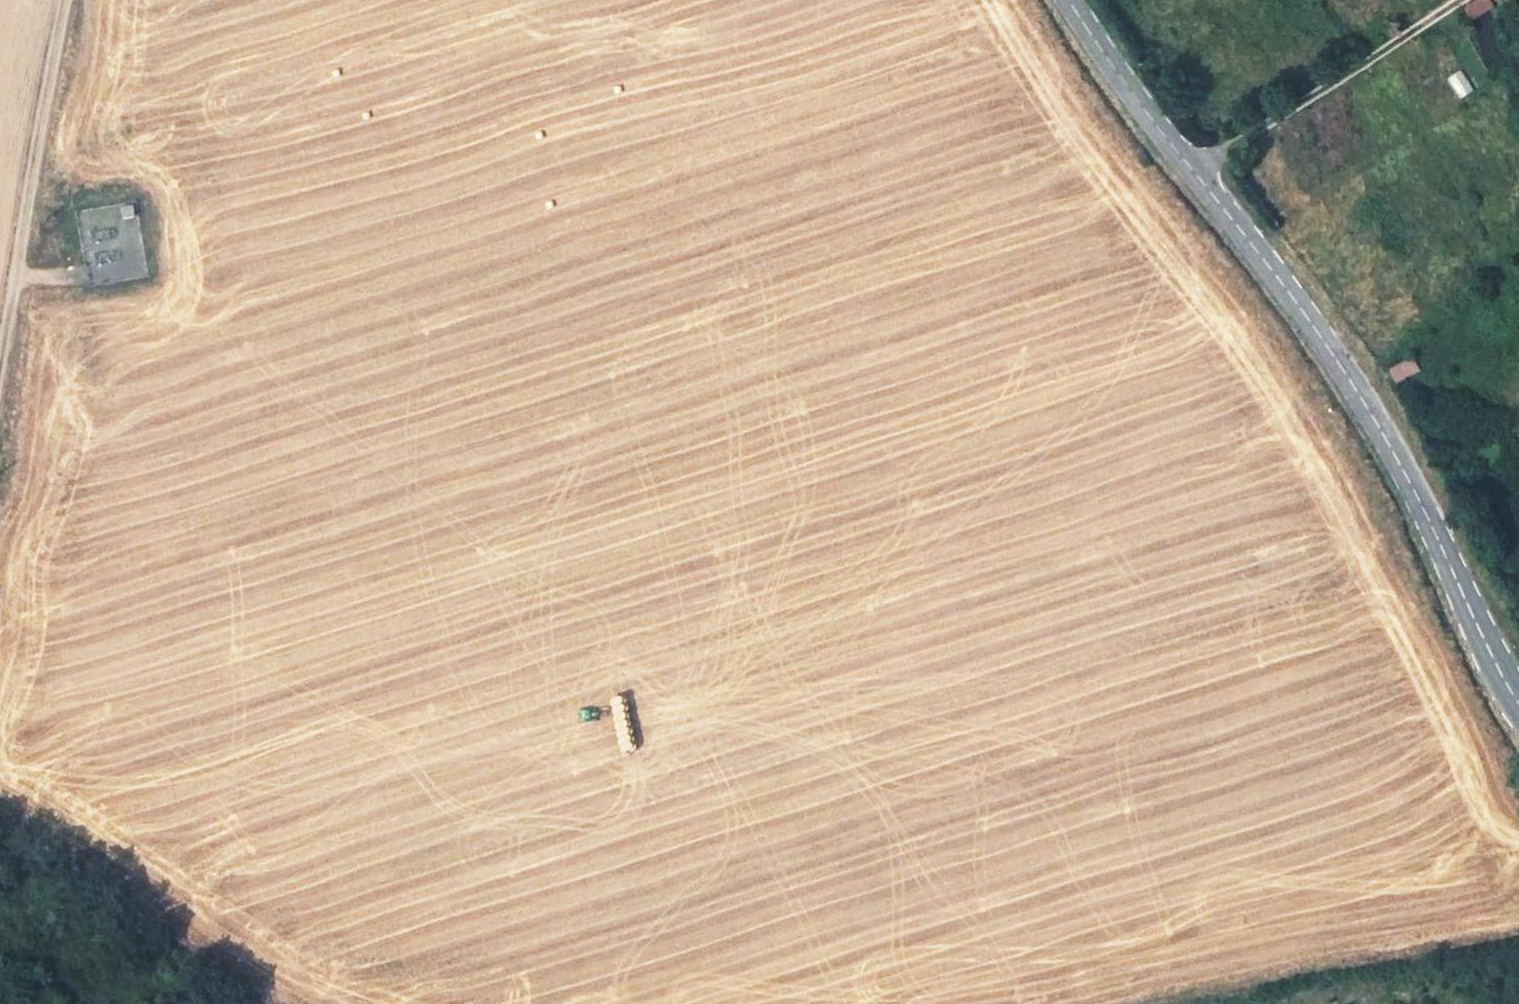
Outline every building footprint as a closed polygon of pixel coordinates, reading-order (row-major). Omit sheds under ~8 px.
[(1490,0),(1478,0),(1464,9),(1469,21),(1493,6),(1490,0)] [(134,222),(132,212),(122,214),(123,224),(134,222)]
